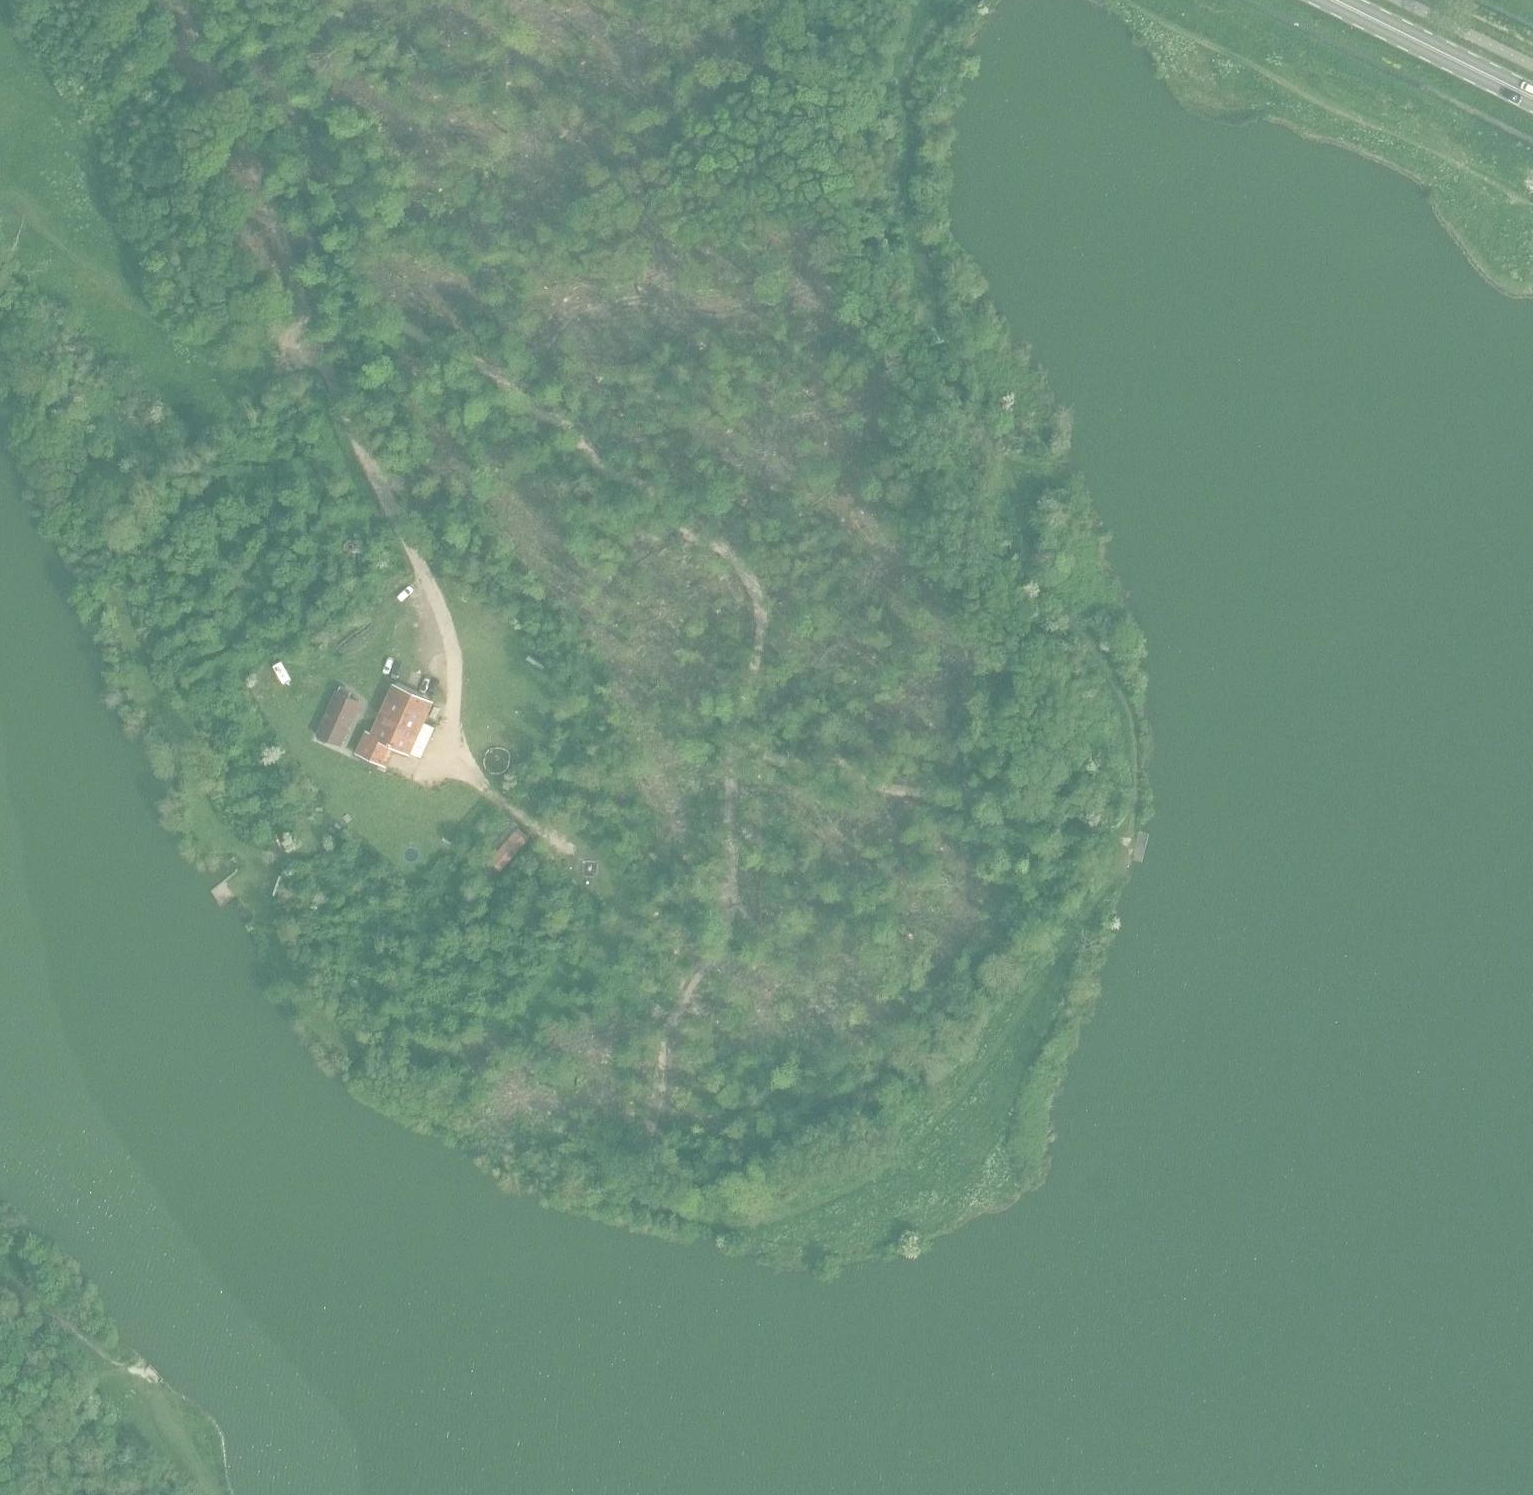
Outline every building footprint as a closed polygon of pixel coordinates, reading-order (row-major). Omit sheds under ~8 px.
[(392,745),(408,752),(430,702),(394,686),(372,735),(367,732),(358,752),(384,764),(392,745)] [(318,734),(340,744),(359,701),(337,691),(318,734)] [(489,860),(501,870),(532,834),(520,824),(489,860)] [(873,877),(862,878),(863,886),(873,885),(873,877)]
